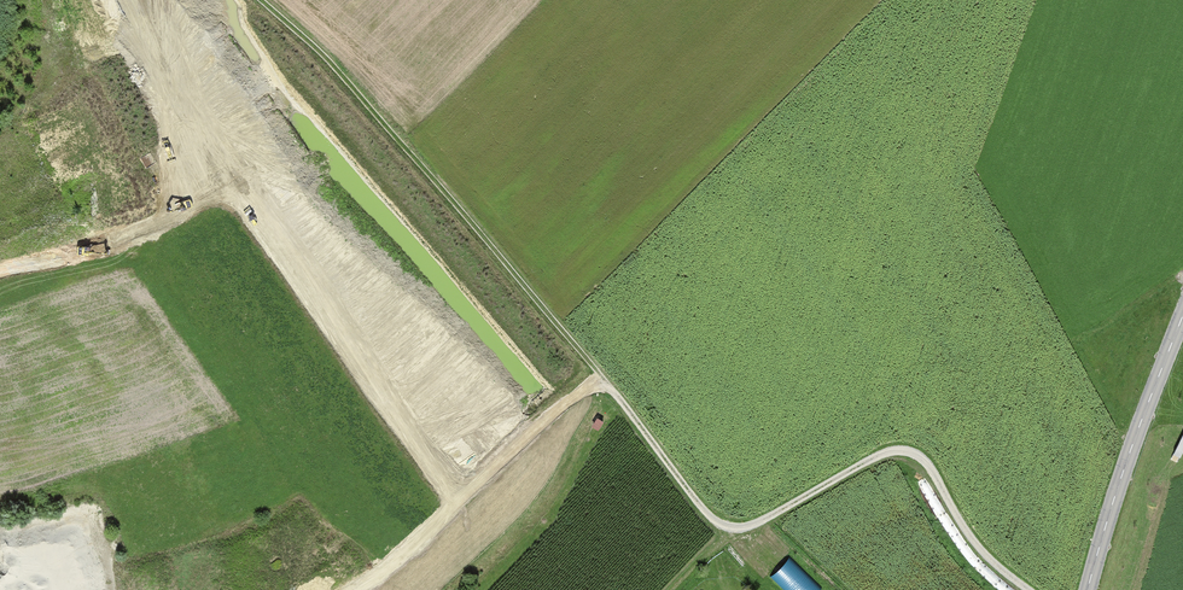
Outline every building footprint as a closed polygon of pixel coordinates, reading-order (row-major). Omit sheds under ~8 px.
[(967,261),(960,283),(968,285),(975,264),(967,261)] [(615,450),(624,441),(614,432),(606,442),(615,450)] [(790,589),(821,589),(824,586),(788,554),(771,573),(790,589)]
